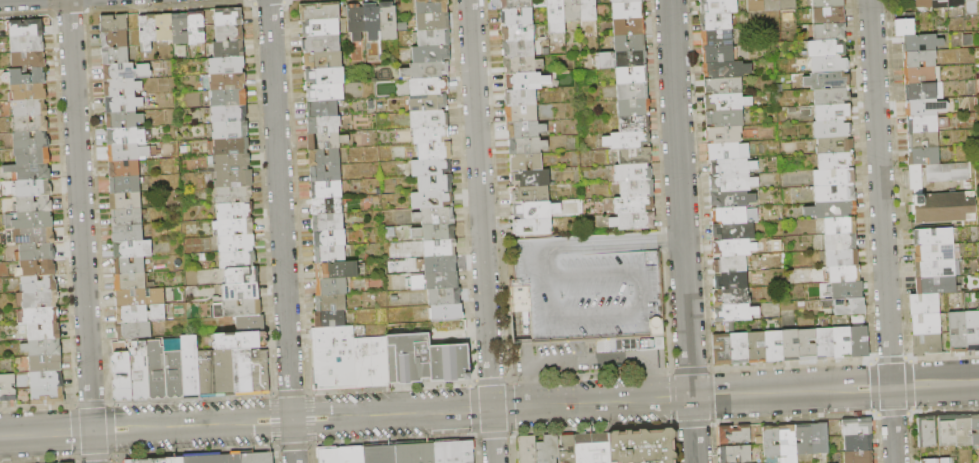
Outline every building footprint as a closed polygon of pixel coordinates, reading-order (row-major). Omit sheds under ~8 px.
[(415,12),(413,0),(446,0),(447,10),(415,12)] [(499,9),(498,0),(530,0),(530,6),(499,9)] [(546,34),(544,0),(561,0),(562,21),(563,34),(546,34)] [(562,21),(561,0),(576,0),(577,21),(562,21)] [(577,21),(576,0),(595,0),(595,21),(577,21)] [(610,1),(625,0),(640,0),(641,16),(611,18),(610,1)] [(699,15),(698,0),(736,0),(737,12),(699,15)] [(746,13),(746,0),(762,0),(762,11),(762,12),(746,13)] [(762,11),(762,0),(779,0),(779,11),(762,11)] [(779,11),(779,0),(794,0),(794,11),(779,11)] [(811,9),(810,0),(843,0),(843,6),(811,9)] [(915,8),(914,0),(930,0),(930,7),(915,8)] [(296,2),(337,1),(338,16),(296,18),(296,2)] [(377,3),(395,2),(397,37),(379,38),(377,3)] [(360,4),(377,3),(379,38),(362,39),(360,4)] [(345,5),(360,4),(362,39),(347,40),(345,5)] [(499,9),(530,6),(532,21),(500,24),(499,9)] [(811,9),(843,7),(843,23),(812,24),(811,9)] [(216,26),(215,10),(226,9),(226,12),(228,12),(228,9),(242,8),(243,24),(216,26)] [(415,12),(443,10),(444,26),(416,28),(415,12)] [(204,12),(206,43),(197,43),(197,45),(189,46),(189,44),(188,14),(188,13),(204,12)] [(699,15),(731,13),(732,30),(730,30),(700,32),(699,15)] [(173,40),(157,41),(156,15),(172,14),(172,15),(173,40)] [(189,44),(173,45),(173,40),(172,15),(188,14),(189,44)] [(100,32),(100,24),(102,24),(101,16),(113,16),(114,20),(117,20),(117,15),(127,15),(128,31),(100,32)] [(157,41),(151,42),(152,52),(145,52),(145,42),(141,43),(140,16),(156,15),(157,41)] [(338,16),(338,33),(297,34),(296,18),(338,16)] [(611,18),(641,16),(642,30),(613,33),(611,18)] [(894,18),(911,18),(912,33),(902,34),(894,34),(894,18)] [(9,21),(22,20),(22,24),(25,24),(25,20),(43,19),(44,36),(10,38),(9,21)] [(532,21),(533,39),(505,41),(504,24),(532,21)] [(812,24),(843,23),(844,39),(812,40),(812,24)] [(217,42),(216,26),(243,24),(244,41),(217,42)] [(444,26),(445,42),(417,44),(416,28),(444,26)] [(642,30),(644,47),(640,48),(614,50),(613,33),(642,30)] [(700,32),(730,30),(732,46),(702,48),(700,32)] [(128,31),(128,47),(102,48),(102,42),(101,42),(100,32),(128,31)] [(902,34),(912,33),(933,32),(934,47),(902,49),(902,34)] [(299,34),(338,33),(339,48),(300,50),(299,34)] [(44,36),(45,52),(43,52),(11,54),(10,38),(44,36)] [(533,39),(535,54),(504,56),(502,41),(505,41),(533,39)] [(844,39),(845,55),(807,57),(806,41),(844,39)] [(244,57),(215,59),(214,42),(217,42),(244,41),(244,57)] [(410,45),(441,43),(442,59),(411,60),(410,45)] [(732,46),(733,61),(703,64),(702,48),(732,46)] [(128,47),(129,63),(103,65),(102,48),(128,47)] [(902,49),(934,47),(935,64),(903,65),(902,49)] [(339,48),(339,63),(301,65),(300,50),(339,48)] [(614,50),(640,48),(641,64),(615,66),(614,50)] [(43,52),(44,58),(45,58),(46,68),(43,68),(32,68),(21,69),(12,70),(11,54),(43,52)] [(504,56),(535,54),(536,69),(505,72),(504,56)] [(807,57),(845,55),(846,71),(808,73),(807,57)] [(210,75),(209,67),(211,67),(210,59),(215,59),(244,57),(245,69),(242,69),(243,73),(211,75),(210,75)] [(442,59),(443,75),(407,77),(403,77),(402,61),(442,59)] [(703,64),(742,61),(743,77),(704,80),(703,64)] [(150,64),(150,71),(152,71),(153,78),(134,79),(104,81),(103,65),(129,63),(133,63),(134,70),(137,70),(137,65),(150,64)] [(301,65),(339,63),(340,80),(302,82),(301,65)] [(641,64),(642,79),(616,82),(615,66),(641,64)] [(903,65),(935,64),(936,79),(904,81),(903,65)] [(43,68),(43,73),(45,73),(46,83),(43,84),(11,85),(11,83),(5,83),(2,80),(1,76),(4,73),(10,73),(9,70),(12,70),(21,69),(21,74),(32,74),(32,68),(43,68)] [(536,69),(537,85),(506,88),(505,72),(536,69)] [(811,73),(846,71),(847,88),(812,90),(811,73)] [(211,91),(210,83),(212,83),(211,75),(243,73),(246,73),(246,85),(244,85),(244,89),(212,91),(211,91)] [(407,77),(443,75),(444,91),(408,93),(407,77)] [(740,78),(741,94),(705,96),(704,80),(740,78)] [(134,79),(134,82),(142,82),(143,90),(135,91),(135,96),(105,98),(104,81),(134,79)] [(616,82),(642,79),(644,79),(645,96),(618,98),(616,82)] [(904,81),(936,79),(936,96),(905,98),(904,81)] [(340,80),(341,97),(302,99),(302,82),(340,80)] [(43,84),(44,89),(46,89),(47,100),(44,100),(13,102),(13,93),(10,93),(10,85),(11,85),(43,84)] [(503,89),(533,87),(534,102),(504,104),(503,89)] [(812,90),(847,88),(848,104),(813,106),(812,90)] [(211,108),(211,100),(213,100),(212,91),(244,89),(246,89),(247,106),(213,107),(211,108)] [(444,91),(445,106),(407,108),(406,93),(444,91)] [(705,96),(741,94),(742,110),(706,111),(705,96)] [(135,96),(135,99),(143,98),(144,107),(136,107),(136,111),(106,113),(105,98),(135,96)] [(645,96),(647,112),(619,115),(618,98),(645,96)] [(905,98),(936,96),(937,112),(935,112),(906,114),(905,98)] [(302,99),(335,98),(336,113),(303,115),(302,99)] [(44,100),(45,105),(47,105),(48,116),(45,116),(15,118),(14,109),(12,109),(11,102),(13,102),(44,100)] [(534,102),(535,119),(506,121),(504,104),(534,102)] [(813,106),(848,104),(849,119),(814,121),(813,106)] [(212,123),(212,116),(213,116),(213,107),(247,106),(248,118),(245,118),(245,121),(214,123),(212,123)] [(407,108),(442,107),(443,123),(408,125),(407,108)] [(742,110),(743,126),(706,128),(706,111),(742,110)] [(136,111),(137,114),(145,114),(145,123),(137,123),(137,127),(106,129),(106,113),(136,111)] [(906,114),(935,112),(936,131),(907,132),(906,114)] [(336,113),(336,129),(304,130),(303,115),(336,113)] [(617,116),(646,113),(648,129),(619,131),(617,116)] [(45,116),(45,121),(48,121),(49,131),(46,132),(15,133),(15,125),(12,125),(12,118),(15,118),(45,116)] [(506,121),(535,119),(538,119),(539,134),(507,136),(506,121)] [(814,121),(849,119),(850,137),(815,139),(814,121)] [(213,140),(213,132),(214,132),(214,123),(245,121),(248,121),(249,131),(246,131),(247,138),(215,140),(213,140)] [(408,125),(443,123),(443,138),(409,140),(408,125)] [(743,126),(744,142),(707,144),(706,128),(743,126)] [(137,127),(137,131),(145,131),(146,143),(138,144),(107,146),(106,129),(137,127)] [(304,130),(336,129),(337,145),(305,147),(304,130)] [(648,129),(649,143),(614,146),(602,147),(601,133),(648,129)] [(907,132),(936,131),(937,146),(908,148),(907,132)] [(46,132),(46,137),(49,137),(49,147),(14,149),(13,133),(15,133),(46,132)] [(507,136),(539,134),(545,134),(546,150),(539,151),(508,153),(507,136)] [(815,139),(850,137),(851,153),(815,155),(815,139)] [(247,154),(214,156),(214,148),(215,148),(215,140),(247,138),(249,138),(249,150),(247,150),(247,154)] [(415,140),(448,139),(449,156),(415,156),(415,140)] [(707,144),(744,142),(745,158),(708,159),(707,144)] [(614,146),(649,143),(651,161),(616,164),(614,146)] [(138,144),(138,147),(150,147),(151,157),(139,157),(139,160),(108,162),(107,146),(138,144)] [(305,147),(337,145),(338,161),(305,163),(305,147)] [(908,148),(937,146),(938,163),(909,165),(908,148)] [(49,147),(50,163),(48,163),(17,165),(17,156),(14,157),(14,149),(49,147)] [(539,151),(540,166),(509,168),(508,153),(539,151)] [(815,155),(851,153),(851,168),(816,170),(815,155)] [(215,172),(215,165),(210,165),(209,156),(214,156),(247,154),(250,154),(250,163),(248,163),(248,170),(217,172),(215,172)] [(408,157),(449,156),(449,171),(416,173),(409,173),(408,157)] [(745,158),(745,173),(711,175),(710,159),(745,158)] [(139,160),(140,176),(110,178),(109,178),(108,162),(139,160)] [(305,163),(338,161),(339,180),(306,181),(305,163)] [(614,164),(616,164),(651,161),(652,177),(615,180),(614,164)] [(48,163),(48,169),(51,169),(51,179),(49,179),(18,181),(18,172),(4,173),(3,166),(17,165),(48,163)] [(925,166),(967,164),(968,181),(926,183),(925,166)] [(920,165),(922,190),(910,191),(908,166),(920,165)] [(509,168),(540,166),(546,166),(547,184),(543,184),(510,186),(509,168)] [(812,172),(851,168),(853,184),(814,188),(812,172)] [(215,188),(215,181),(217,181),(217,172),(248,170),(253,170),(254,186),(252,186),(217,188),(215,188)] [(416,173),(449,171),(450,187),(416,189),(416,173)] [(711,175),(747,173),(747,190),(712,192),(711,175)] [(140,176),(141,192),(111,194),(110,178),(140,176)] [(617,180),(650,178),(651,194),(618,196),(617,180)] [(49,179),(49,188),(52,188),(52,196),(50,196),(40,196),(33,197),(19,198),(18,189),(16,189),(15,181),(18,181),(49,179)] [(306,181),(339,180),(339,196),(309,198),(307,198),(306,181)] [(543,184),(544,199),(510,201),(510,186),(543,184)] [(814,188),(853,184),(854,200),(815,203),(814,188)] [(216,204),(216,197),(218,196),(217,188),(252,186),(253,198),(250,199),(250,203),(218,204),(216,204)] [(409,190),(450,187),(451,203),(410,206),(409,190)] [(708,193),(749,191),(750,206),(715,208),(709,209),(708,193)] [(141,192),(141,208),(111,210),(110,210),(109,194),(111,194),(141,192)] [(973,193),(974,223),(912,225),(911,195),(973,193)] [(611,197),(651,194),(653,210),(613,213),(611,197)] [(50,196),(50,201),(52,200),(53,211),(50,212),(18,213),(17,198),(19,198),(33,197),(33,203),(40,203),(40,196),(50,196)] [(309,198),(339,196),(340,212),(310,213),(309,198)] [(510,201),(556,198),(557,214),(549,215),(511,217),(510,201)] [(815,203),(854,200),(855,215),(822,218),(816,219),(815,203)] [(218,221),(217,214),(219,214),(218,204),(250,203),(253,202),(253,215),(251,215),(251,219),(218,221)] [(410,206),(451,203),(452,219),(411,222),(410,206)] [(715,208),(750,206),(752,206),(753,223),(716,225),(715,208)] [(141,208),(142,224),(112,226),(111,210),(141,208)] [(613,213),(653,210),(654,228),(614,231),(613,213)] [(50,212),(50,217),(53,217),(54,227),(53,227),(21,229),(20,221),(18,221),(18,213),(50,212)] [(340,212),(340,228),(310,229),(310,213),(340,212)] [(549,215),(550,234),(513,236),(511,217),(549,215)] [(822,218),(855,215),(857,215),(858,234),(824,236),(822,218)] [(214,237),(213,223),(218,221),(251,219),(253,218),(254,228),(253,228),(253,235),(220,237),(214,237)] [(411,222),(452,219),(453,235),(420,237),(412,238),(411,222)] [(716,225),(753,223),(754,239),(717,241),(716,225)] [(142,224),(143,240),(113,242),(112,226),(142,224)] [(53,227),(53,235),(55,235),(55,243),(53,243),(22,245),(21,237),(19,237),(18,229),(21,229),(53,227)] [(310,229),(340,228),(341,245),(311,246),(310,229)] [(911,231),(950,230),(951,244),(911,245),(911,231)] [(511,345),(507,288),(505,241),(658,232),(662,317),(663,336),(648,337),(530,344),(511,345)] [(824,236),(855,234),(856,250),(825,252),(824,236)] [(220,253),(219,246),(221,246),(220,237),(253,235),(255,235),(256,247),(253,247),(253,251),(221,253),(220,253)] [(420,237),(453,235),(454,253),(420,255),(420,237)] [(717,241),(754,239),(755,254),(745,255),(718,257),(717,241)] [(151,240),(152,256),(144,257),(114,258),(113,242),(143,240),(151,240)] [(53,243),(53,248),(55,248),(56,259),(53,259),(20,261),(19,245),(22,245),(53,243)] [(951,244),(951,258),(915,260),(914,245),(951,244)] [(341,245),(341,259),(311,260),(311,246),(341,245)] [(825,252),(856,250),(857,266),(826,268),(825,252)] [(221,269),(220,262),(221,262),(221,253),(253,251),(255,251),(255,252),(256,252),(257,261),(256,262),(256,263),(254,263),(254,267),(227,269),(221,269)] [(420,255),(454,253),(454,269),(423,270),(421,271),(420,255)] [(745,255),(746,271),(716,274),(715,257),(718,257),(745,255)] [(144,257),(145,273),(115,275),(114,258),(144,257)] [(915,260),(951,258),(952,278),(916,279),(915,260)] [(53,259),(54,265),(56,264),(56,275),(54,275),(23,277),(23,268),(21,268),(20,261),(53,259)] [(311,260),(341,259),(354,259),(354,275),(312,276),(311,260)] [(826,268),(857,266),(858,281),(827,284),(826,268)] [(226,285),(226,278),(225,278),(224,272),(227,271),(227,269),(254,267),(259,267),(259,276),(258,276),(258,283),(226,285)] [(423,270),(454,269),(456,269),(456,284),(424,286),(423,270)] [(746,271),(748,288),(718,290),(716,274),(746,271)] [(145,273),(146,289),(116,291),(114,291),(114,282),(116,282),(115,275),(145,273)] [(54,275),(54,281),(57,281),(58,291),(24,293),(23,284),(21,284),(21,277),(23,277),(54,275)] [(344,277),(344,294),(314,294),(314,278),(344,277)] [(952,278),(953,293),(937,293),(916,294),(916,279),(952,278)] [(830,284),(862,282),(863,298),(831,299),(830,284)] [(214,302),(214,297),(219,297),(219,298),(223,298),(223,286),(226,285),(258,283),(259,299),(223,301),(214,302)] [(424,286),(456,284),(457,301),(425,303),(424,286)] [(146,289),(146,297),(151,297),(150,289),(164,288),(165,304),(151,305),(147,305),(117,307),(116,291),(146,289)] [(718,290),(748,288),(749,303),(719,305),(718,290)] [(58,291),(58,303),(56,303),(56,307),(24,309),(22,309),(22,302),(24,301),(24,293),(58,291)] [(937,293),(938,312),(908,314),(907,295),(916,294),(937,293)] [(314,294),(344,294),(345,308),(314,309),(314,294)] [(831,299),(863,298),(863,314),(832,316),(831,299)] [(212,319),(211,306),(214,306),(214,304),(223,303),(223,301),(259,299),(261,299),(262,316),(237,317),(212,319)] [(425,303),(457,301),(458,317),(426,319),(425,303)] [(749,303),(750,320),(720,322),(719,305),(749,303)] [(165,304),(166,320),(152,321),(151,315),(147,315),(147,321),(117,323),(117,314),(118,314),(117,307),(147,305),(148,312),(151,312),(151,305),(165,304)] [(59,307),(60,319),(57,319),(57,323),(28,325),(24,325),(23,318),(25,317),(24,309),(56,307),(59,307)] [(346,308),(347,327),(315,328),(314,309),(345,308),(346,308)] [(964,311),(978,310),(978,315),(978,351),(966,351),(964,311)] [(947,312),(964,311),(966,351),(949,352),(947,312)] [(908,314),(938,312),(939,312),(941,330),(910,333),(908,314)] [(237,333),(237,317),(262,316),(264,315),(265,332),(237,333)] [(150,321),(151,338),(118,340),(118,331),(116,331),(115,323),(117,323),(147,321),(150,321)] [(59,323),(59,330),(60,330),(61,339),(60,339),(29,341),(28,325),(57,323),(59,323)] [(351,327),(352,337),(354,386),(334,387),(332,328),(351,327)] [(849,327),(866,327),(867,356),(850,357),(849,327)] [(332,328),(334,387),(312,387),(309,329),(332,328)] [(831,331),(848,330),(850,357),(833,358),(831,331)] [(941,330),(942,353),(911,356),(910,333),(941,330)] [(814,332),(831,331),(832,357),(815,357),(814,332)] [(268,346),(266,348),(252,349),(233,350),(216,351),(216,349),(213,348),(213,343),(215,341),(215,335),(237,333),(265,332),(267,334),(268,337),(265,338),(266,341),(268,342),(268,346)] [(385,336),(385,335),(426,332),(427,345),(465,343),(467,378),(387,382),(385,336)] [(797,333),(814,332),(815,357),(799,358),(797,333)] [(762,334),(779,333),(780,363),(763,363),(762,334)] [(779,333),(797,333),(798,362),(780,363),(779,333)] [(728,335),(745,334),(746,364),(729,364),(728,335)] [(745,334),(762,334),(763,363),(746,364),(745,334)] [(181,336),(197,335),(198,352),(201,398),(184,399),(184,396),(181,352),(181,336)] [(710,335),(728,335),(729,364),(711,365),(710,335)] [(385,336),(387,382),(387,384),(371,385),(368,337),(385,336)] [(352,337),(368,337),(371,385),(354,386),(352,337)] [(60,339),(60,346),(61,346),(62,355),(61,355),(30,357),(29,352),(22,353),(21,345),(29,344),(29,341),(60,339)] [(146,341),(161,340),(161,347),(164,347),(164,353),(167,397),(164,399),(161,400),(159,398),(158,398),(156,400),(153,400),(150,398),(146,341)] [(129,349),(133,349),(132,342),(146,341),(150,398),(149,398),(147,401),(143,401),(142,399),(140,399),(138,401),(135,401),(133,399),(132,399),(129,352),(129,349)] [(113,353),(113,343),(126,342),(127,353),(113,353)] [(233,350),(252,349),(252,351),(254,395),(235,396),(233,350)] [(198,352),(216,351),(233,350),(235,396),(201,398),(198,352)] [(252,351),(268,350),(270,388),(273,387),(273,394),(254,395),(252,351)] [(129,352),(132,399),(132,401),(117,402),(117,400),(115,400),(113,398),(113,392),(115,390),(115,389),(113,387),(112,382),(114,380),(114,376),(112,373),(111,368),(113,367),(113,365),(111,363),(111,358),(113,356),(113,353),(127,353),(129,352)] [(164,353),(181,352),(184,396),(183,396),(182,398),(178,399),(176,397),(175,397),(173,399),(170,399),(169,397),(167,397),(164,353)] [(61,355),(62,371),(30,372),(30,357),(61,355)] [(62,371),(63,388),(31,390),(30,372),(62,371)] [(16,401),(0,402),(0,375),(15,374),(16,401)] [(63,388),(63,395),(65,395),(65,403),(47,404),(47,400),(43,400),(44,404),(32,405),(31,390),(63,388)] [(971,415),(978,414),(978,431),(972,431),(971,415)] [(973,445),(957,446),(955,416),(971,415),(972,431),(972,435),(973,445)] [(936,446),(920,447),(918,417),(934,416),(936,446)] [(957,446),(940,447),(939,417),(955,416),(957,446)] [(843,437),(842,420),(872,418),(873,435),(845,437),(843,437)] [(828,423),(830,454),(813,455),(811,425),(818,425),(818,423),(828,423)] [(718,426),(733,425),(733,429),(738,429),(738,425),(750,424),(752,443),(720,445),(718,426)] [(813,455),(797,456),(797,445),(804,444),(804,440),(796,440),(795,425),(811,424),(811,425),(813,455)] [(797,456),(798,462),(781,462),(781,459),(787,458),(787,456),(781,456),(781,446),(780,442),(779,427),(779,426),(795,425),(796,440),(797,445),(797,456)] [(781,456),(765,457),(763,426),(772,426),(772,427),(779,427),(780,442),(773,442),(773,447),(781,446),(781,456)] [(675,460),(675,462),(611,462),(609,434),(612,431),(618,431),(619,433),(625,433),(625,430),(632,430),(632,432),(639,432),(639,430),(645,429),(647,431),(664,430),(665,428),(672,428),(675,431),(675,438),(674,440),(675,452),(676,452),(677,460),(675,460)] [(575,436),(577,462),(559,462),(559,459),(558,449),(562,448),(561,434),(575,433),(575,436)] [(609,434),(611,462),(577,462),(575,436),(609,434)] [(557,459),(557,462),(538,462),(536,443),(544,442),(544,435),(557,435),(558,449),(559,459),(557,459)] [(846,452),(845,437),(873,435),(874,443),(872,443),(872,451),(846,452)] [(536,443),(538,462),(520,462),(518,437),(536,436),(536,443)] [(474,450),(475,462),(436,462),(435,444),(461,442),(460,440),(475,439),(476,450),(474,450)] [(435,444),(436,462),(397,462),(396,446),(435,444)] [(752,462),(742,462),(741,456),(737,456),(737,462),(721,462),(720,447),(751,445),(752,462)] [(396,446),(397,462),(364,462),(363,448),(396,446)] [(273,453),(274,462),(242,462),(241,451),(241,448),(261,447),(262,453),(273,453)] [(338,449),(339,462),(319,462),(319,459),(317,459),(317,448),(338,447),(338,449)] [(363,448),(364,462),(339,462),(338,449),(363,448)] [(241,451),(242,462),(184,462),(183,454),(221,452),(221,456),(231,455),(231,451),(241,451)] [(872,451),(873,462),(845,462),(844,453),(846,452),(872,451)] [(183,454),(184,462),(122,462),(124,458),(139,457),(139,460),(147,460),(147,454),(179,452),(179,454),(183,454)]
